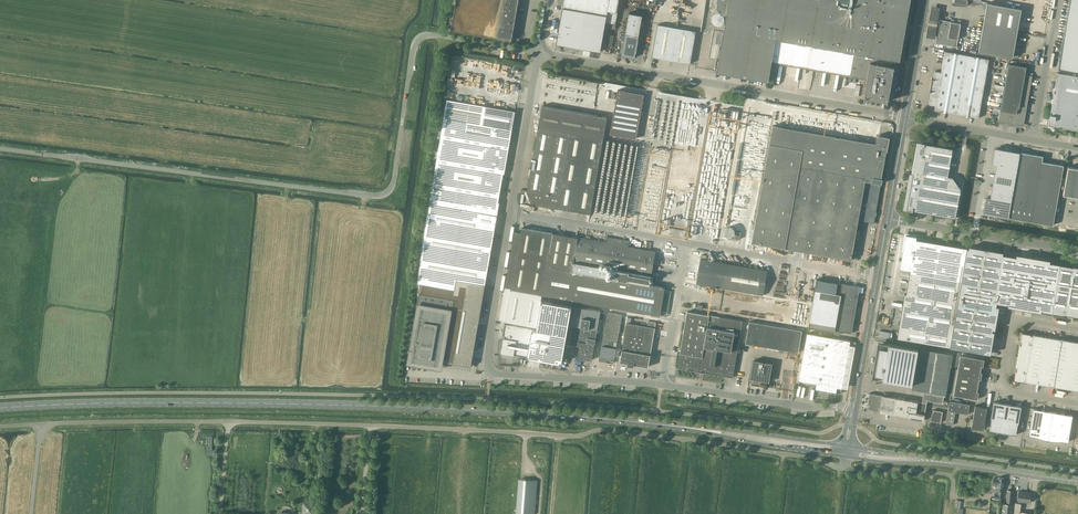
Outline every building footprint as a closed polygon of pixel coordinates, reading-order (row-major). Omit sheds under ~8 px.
[(451,30),(511,40),(518,0),(456,0),(451,30)] [(563,7),(577,10),(607,15),(607,11),(616,12),(619,0),(564,0),(563,7)] [(717,6),(728,9),(800,21),(903,40),(910,0),(718,0),(717,6)] [(1077,71),(1077,0),(1069,0),(1058,67),(1077,71)] [(987,2),(983,27),(1017,33),(1021,9),(987,2)] [(940,7),(931,5),(925,37),(935,39),(940,7)] [(728,9),(717,6),(721,13),(727,14),(716,71),(768,80),(768,79),(771,79),(771,74),(769,74),(771,61),(867,78),(863,97),(888,102),(894,65),(892,65),(893,59),(899,60),(903,40),(800,21),(728,9)] [(571,38),(577,10),(563,7),(556,44),(570,47),(571,38)] [(617,13),(616,12),(607,11),(607,15),(577,10),(571,38),(570,47),(600,52),(605,22),(615,24),(617,13)] [(629,13),(624,37),(622,50),(622,51),(621,55),(635,57),(636,53),(638,39),(642,15),(629,13)] [(940,20),(936,43),(956,47),(958,39),(960,23),(954,22),(951,21),(940,20)] [(652,57),(690,63),(696,31),(658,24),(652,57)] [(978,51),(1012,57),(1017,33),(983,27),(978,51)] [(941,72),(934,71),(933,79),(932,79),(929,91),(931,91),(929,104),(935,105),(934,110),(978,118),(989,59),(945,51),(941,72)] [(998,121),(1020,125),(1020,124),(1021,124),(1023,123),(1023,121),(1024,122),(1032,76),(1025,75),(1027,66),(1008,63),(998,121)] [(1057,73),(1048,125),(1077,130),(1077,76),(1057,73)] [(610,134),(636,138),(644,94),(618,90),(610,134)] [(542,105),(541,110),(527,191),(532,203),(590,214),(607,117),(542,105)] [(408,355),(407,363),(442,369),(444,361),(471,366),(485,284),(486,284),(487,277),(487,275),(489,265),(489,264),(491,253),(491,252),(493,241),(493,240),(495,229),(496,224),(497,217),(497,216),(497,215),(499,202),(498,202),(501,188),(502,180),(503,173),(504,174),(509,147),(509,146),(512,129),(511,129),(494,126),(483,124),(444,118),(442,129),(429,204),(427,212),(426,219),(425,229),(418,283),(421,283),(408,355)] [(875,143),(772,125),(769,143),(752,242),(851,259),(858,220),(862,220),(862,221),(874,223),(881,183),(886,149),(887,149),(889,139),(887,137),(877,135),(875,143)] [(947,216),(955,218),(961,188),(952,177),(948,176),(953,148),(917,142),(911,176),(909,179),(909,180),(908,180),(908,182),(909,182),(909,183),(910,184),(905,209),(947,216)] [(985,213),(1008,217),(1020,152),(997,148),(996,150),(994,150),(992,164),(996,165),(990,197),(988,197),(988,199),(985,199),(983,211),(985,211),(985,213)] [(1009,218),(1053,225),(1059,192),(1063,193),(1063,194),(1077,197),(1077,167),(1077,168),(1068,166),(1066,178),(1061,178),(1064,165),(1042,162),(1043,156),(1021,152),(1009,217),(1009,218)] [(553,233),(547,232),(521,227),(520,233),(514,232),(499,319),(505,320),(505,321),(536,327),(542,295),(573,300),(660,316),(665,287),(650,285),(650,282),(652,282),(653,277),(651,277),(656,251),(628,246),(629,241),(606,236),(605,242),(584,238),(578,237),(553,233)] [(729,238),(731,237),(733,236),(734,235),(735,234),(735,232),(734,230),(733,228),(732,227),(730,227),(728,227),(726,228),(725,229),(724,231),(724,232),(725,234),(726,236),(727,237),(728,237),(729,238)] [(900,275),(909,277),(929,280),(966,286),(971,258),(973,249),(967,248),(916,239),(916,236),(906,235),(900,268),(901,268),(900,275)] [(962,316),(957,348),(988,353),(996,306),(994,305),(994,301),(1002,254),(973,249),(971,258),(966,286),(965,294),(964,297),(962,316)] [(1060,263),(1002,254),(994,301),(1051,311),(1060,263)] [(698,276),(697,284),(763,295),(767,271),(741,266),(701,259),(698,273),(698,276)] [(1077,316),(1077,267),(1060,263),(1051,311),(1077,316)] [(840,300),(841,295),(835,294),(837,283),(824,280),(825,276),(818,275),(809,321),(808,328),(834,333),(834,331),(835,330),(840,300)] [(964,297),(965,294),(966,286),(929,280),(909,277),(906,294),(905,293),(897,338),(950,347),(957,348),(962,316),(964,297)] [(860,287),(837,283),(835,294),(841,295),(840,300),(857,303),(860,287)] [(671,291),(665,290),(662,310),(668,312),(671,291)] [(542,295),(536,327),(505,321),(502,338),(503,338),(501,353),(514,355),(514,354),(562,363),(573,303),(573,300),(542,295)] [(835,330),(852,333),(857,303),(840,300),(835,330)] [(576,306),(572,325),(569,344),(579,346),(577,359),(586,360),(586,359),(592,360),(601,311),(576,306)] [(680,353),(677,368),(724,375),(733,377),(733,375),(734,369),(743,321),(709,315),(687,311),(684,332),(683,337),(680,350),(680,353)] [(603,341),(599,361),(613,363),(622,315),(608,312),(603,341)] [(622,350),(620,362),(648,367),(650,355),(656,322),(648,321),(647,326),(630,324),(631,318),(628,317),(622,350)] [(746,343),(798,352),(802,331),(749,322),(746,343)] [(799,380),(816,383),(815,389),(841,393),(850,341),(807,333),(799,380)] [(1025,381),(1053,386),(1061,339),(1033,334),(1032,336),(1031,335),(1030,334),(1023,333),(1022,333),(1022,334),(1021,340),(1021,341),(1022,341),(1023,342),(1022,346),(1020,345),(1016,367),(1019,367),(1018,371),(1016,371),(1015,372),(1014,378),(1014,379),(1015,380),(1022,381),(1023,381),(1023,380),(1025,380),(1025,381)] [(1053,386),(1077,390),(1077,342),(1061,339),(1053,386)] [(876,363),(873,375),(879,376),(883,375),(882,379),(905,383),(906,386),(912,385),(918,348),(880,341),(876,363)] [(870,393),(868,402),(870,402),(869,410),(908,417),(908,418),(924,421),(927,400),(943,403),(944,394),(946,395),(953,354),(918,348),(912,385),(911,389),(924,391),(922,402),(905,399),(904,399),(870,393)] [(960,355),(958,368),(982,372),(980,372),(981,366),(983,366),(984,359),(960,355)] [(753,360),(751,372),(753,372),(752,379),(769,382),(772,363),(753,360)] [(958,368),(956,382),(978,385),(979,379),(981,379),(982,372),(958,368)] [(978,385),(956,382),(953,395),(977,399),(979,392),(977,392),(978,385)] [(950,401),(948,414),(946,423),(953,425),(955,412),(967,414),(969,404),(950,401)] [(989,431),(1016,435),(1021,406),(994,402),(989,431)] [(971,427),(983,429),(987,407),(975,405),(971,427)] [(1060,440),(1068,441),(1073,415),(1033,408),(1029,435),(1037,436),(1042,438),(1045,439),(1048,439),(1052,440),(1056,440),(1060,440)] [(933,410),(931,421),(940,422),(942,412),(933,410)] [(998,494),(995,493),(994,498),(1002,499),(1003,490),(1005,478),(998,477),(998,478),(994,478),(993,483),(997,484),(997,489),(999,490),(998,494)] [(518,513),(526,513),(535,513),(537,480),(521,479),(518,513)] [(1013,504),(1012,504),(1014,491),(1007,490),(1006,504),(1003,503),(1002,513),(1012,513),(1013,504)] [(314,505),(312,503),(307,503),(305,503),(303,504),(302,512),(304,513),(307,513),(312,513),(313,513),(314,510),(314,505)]
